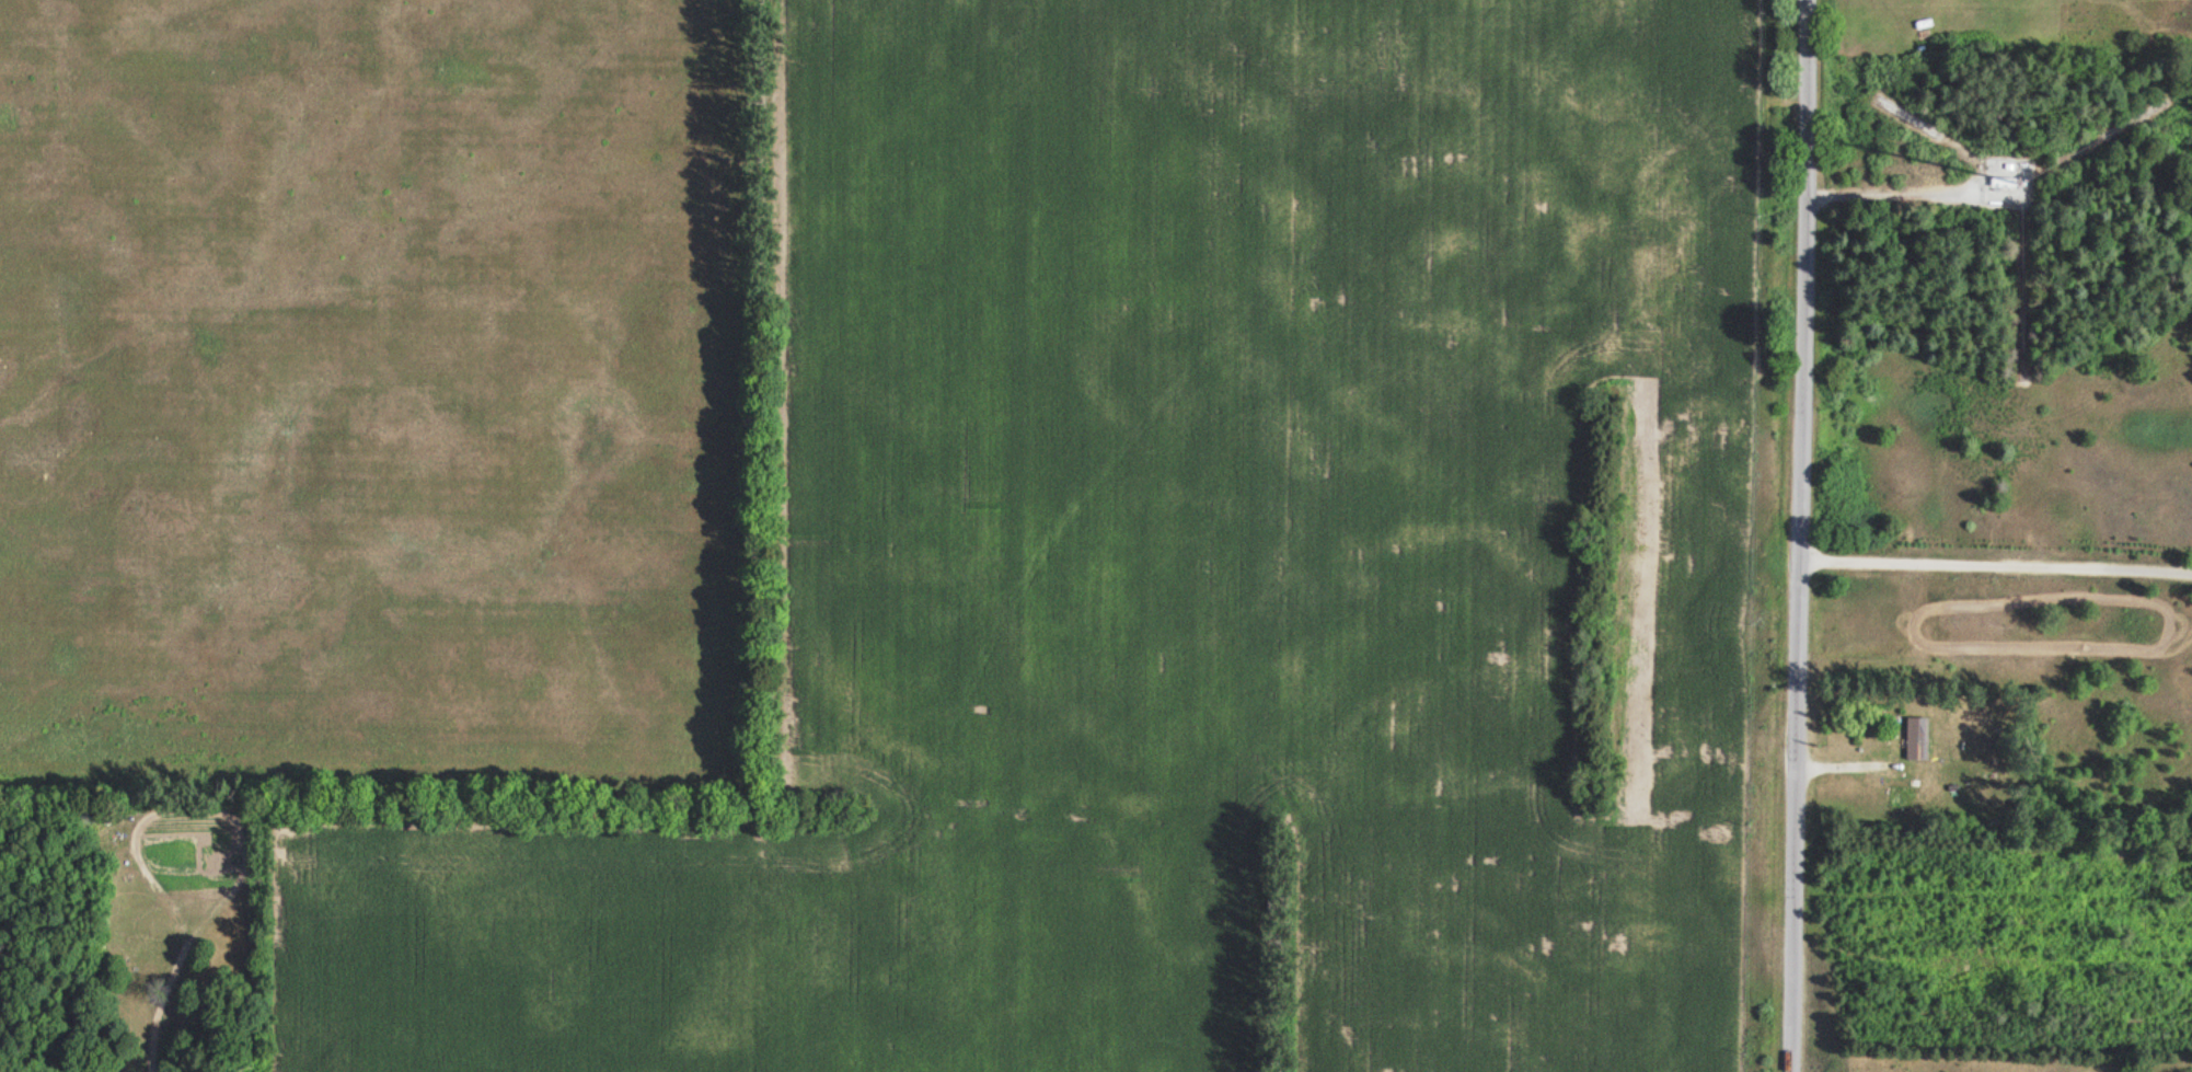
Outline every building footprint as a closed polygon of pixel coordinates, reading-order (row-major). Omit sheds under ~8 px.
[(1903,762),(1925,762),(1925,719),(1903,719),(1903,762)]
